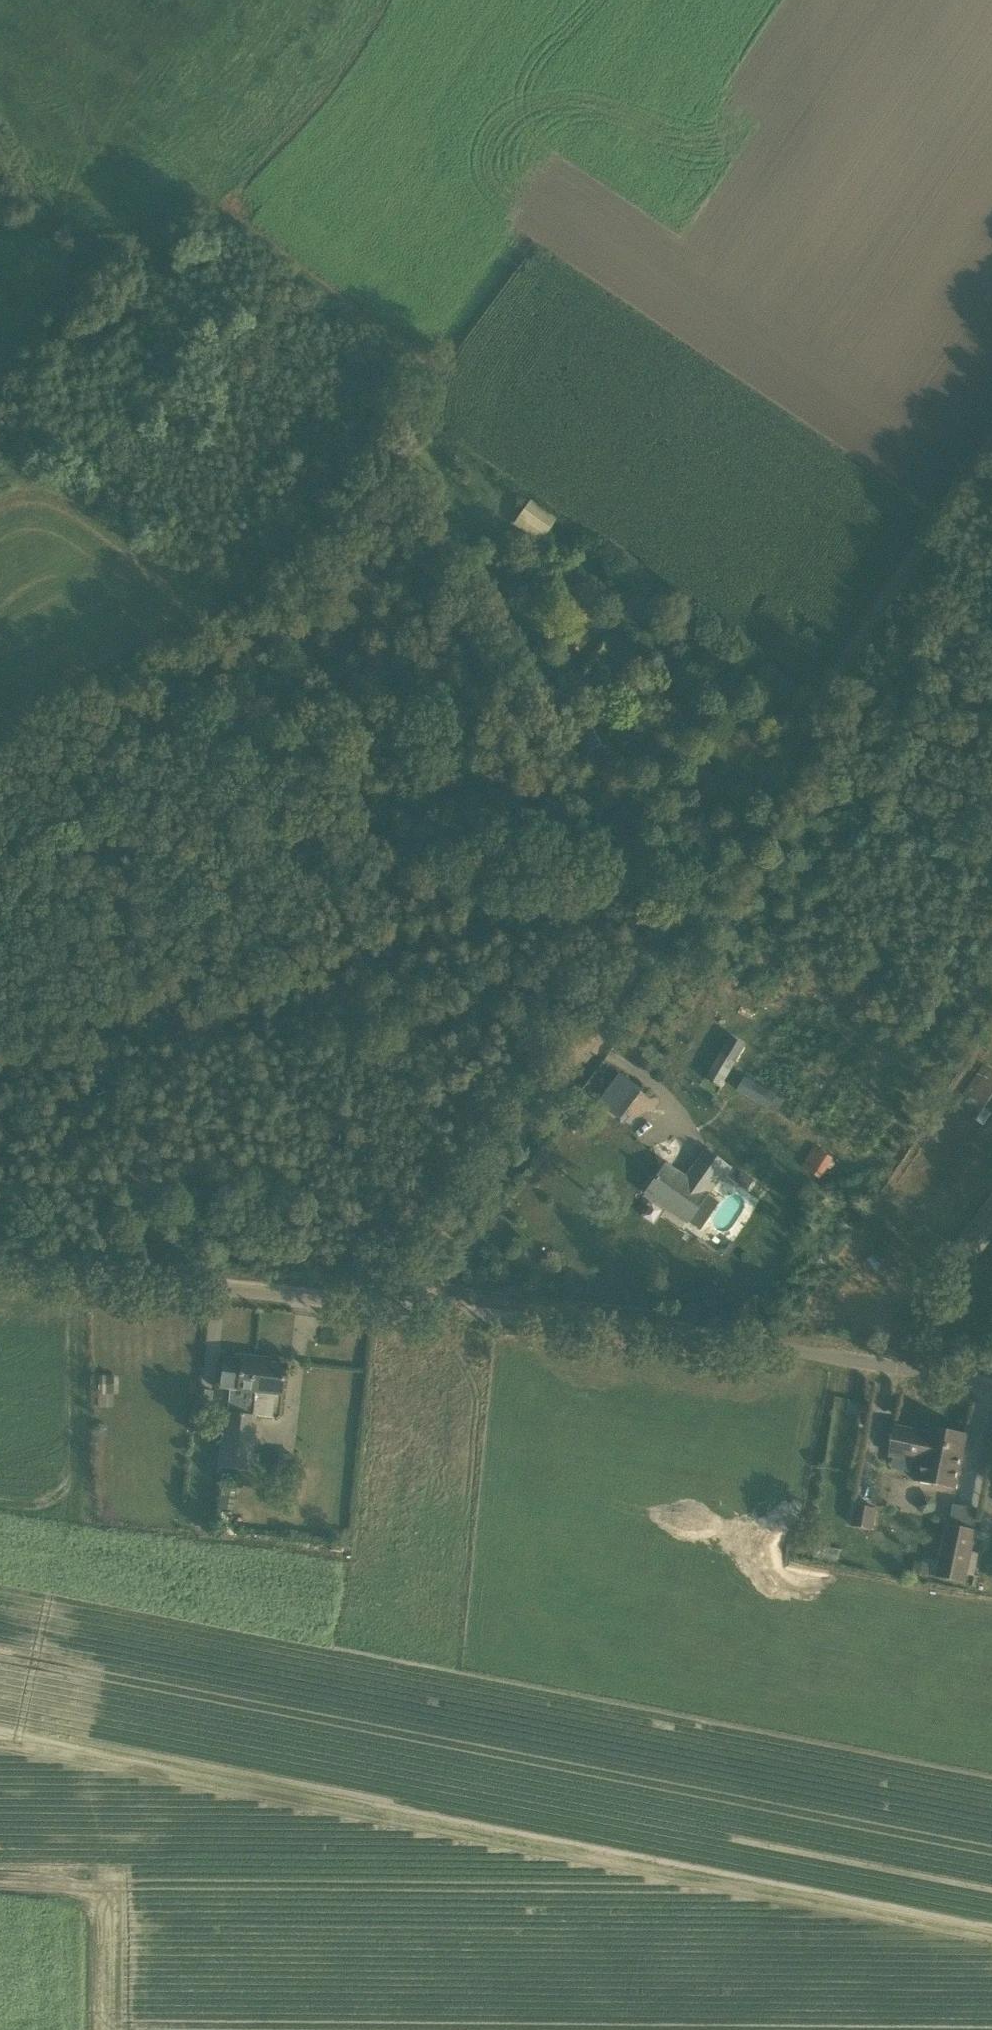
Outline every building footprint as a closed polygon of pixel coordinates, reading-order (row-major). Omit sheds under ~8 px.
[(541,542),(558,517),(531,499),(514,524),(541,542)] [(745,1047),(728,1037),(702,1083),(720,1092),(741,1055),(745,1047)] [(991,1098),(991,1068),(986,1064),(956,1103),(984,1125),(991,1115),(991,1110),(986,1106),(991,1098)] [(744,1076),(737,1090),(767,1107),(775,1093),(744,1076)] [(815,1145),(802,1165),(820,1177),(833,1157),(815,1145)] [(646,1193),(687,1222),(700,1230),(719,1202),(706,1194),(717,1178),(720,1181),(729,1168),(705,1151),(686,1179),(666,1165),(646,1193)] [(242,1357),(241,1360),(224,1358),(221,1388),(230,1389),(221,1469),(249,1472),(255,1416),(254,1416),(257,1392),(282,1395),(285,1366),(259,1363),(260,1359),(242,1357)] [(114,1378),(97,1378),(98,1398),(114,1397),(114,1378)] [(191,1416),(210,1419),(214,1393),(194,1390),(191,1416)] [(889,1455),(920,1461),(915,1481),(955,1489),(966,1434),(932,1427),(930,1434),(895,1427),(889,1455)] [(952,1522),(977,1527),(981,1508),(955,1503),(952,1522)] [(858,1505),(857,1510),(854,1527),(871,1530),(875,1508),(858,1505)] [(950,1525),(949,1528),(939,1578),(964,1583),(975,1530),(950,1525)]
